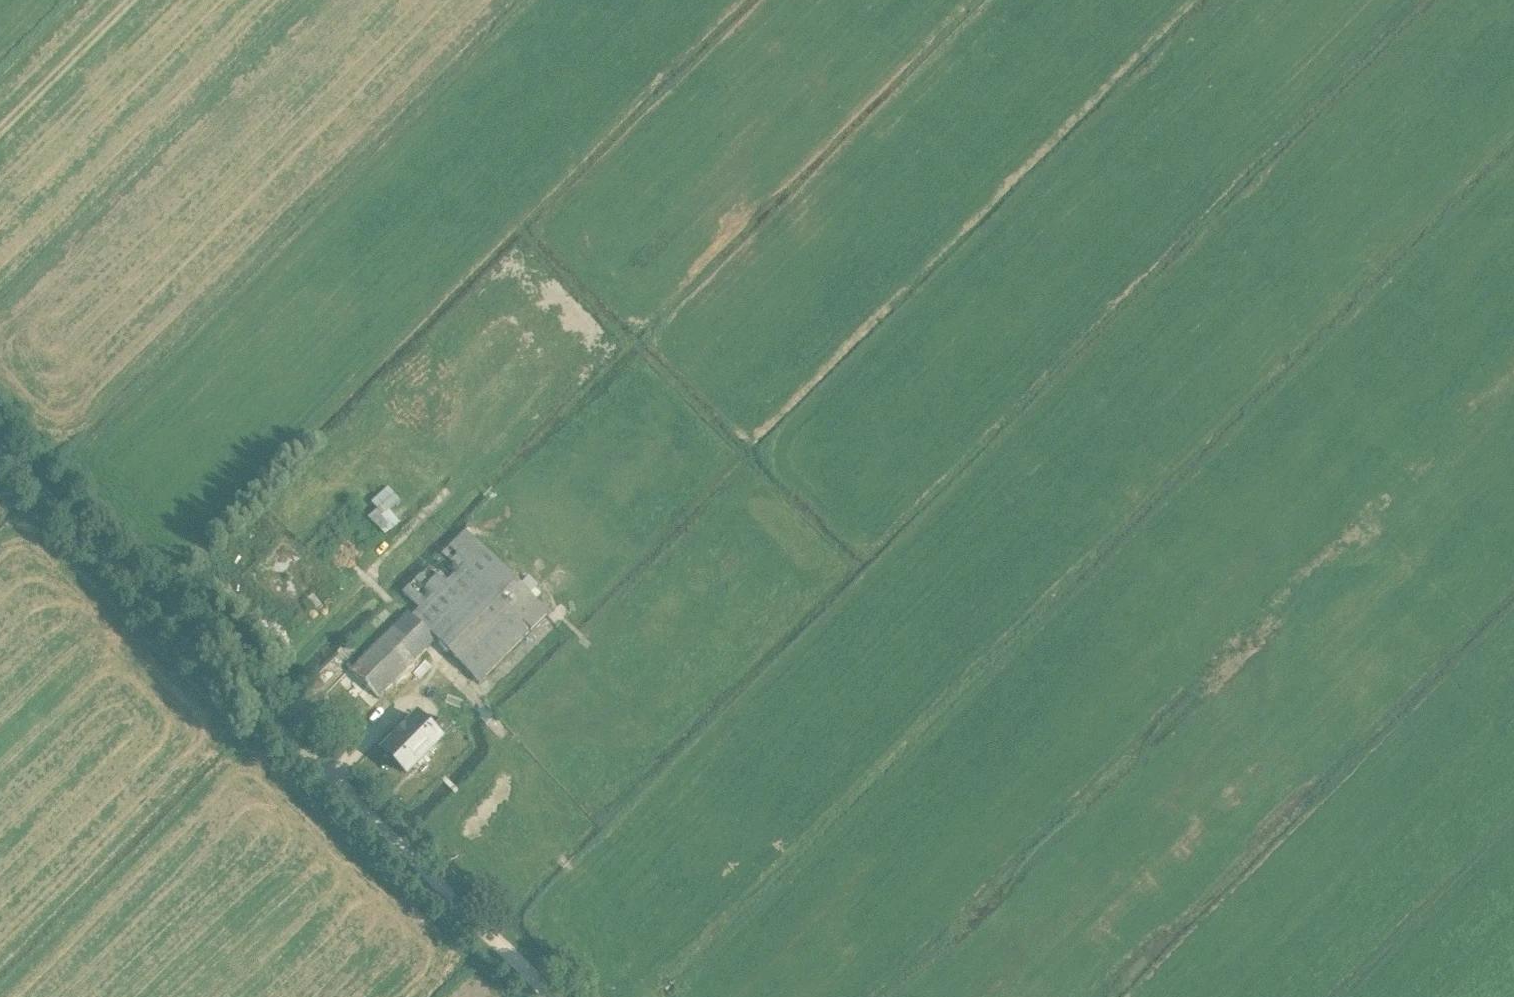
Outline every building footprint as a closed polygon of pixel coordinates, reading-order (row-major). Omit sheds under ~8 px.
[(371,503),(382,516),(400,500),(389,488),(371,503)] [(352,670),(380,698),(436,642),(479,684),(548,614),(465,531),(403,594),(416,606),(352,670)] [(385,752),(407,774),(418,762),(418,763),(429,751),(440,740),(418,718),(407,729),(405,731),(406,731),(398,739),(397,739),(396,740),(396,741),(385,752)]
